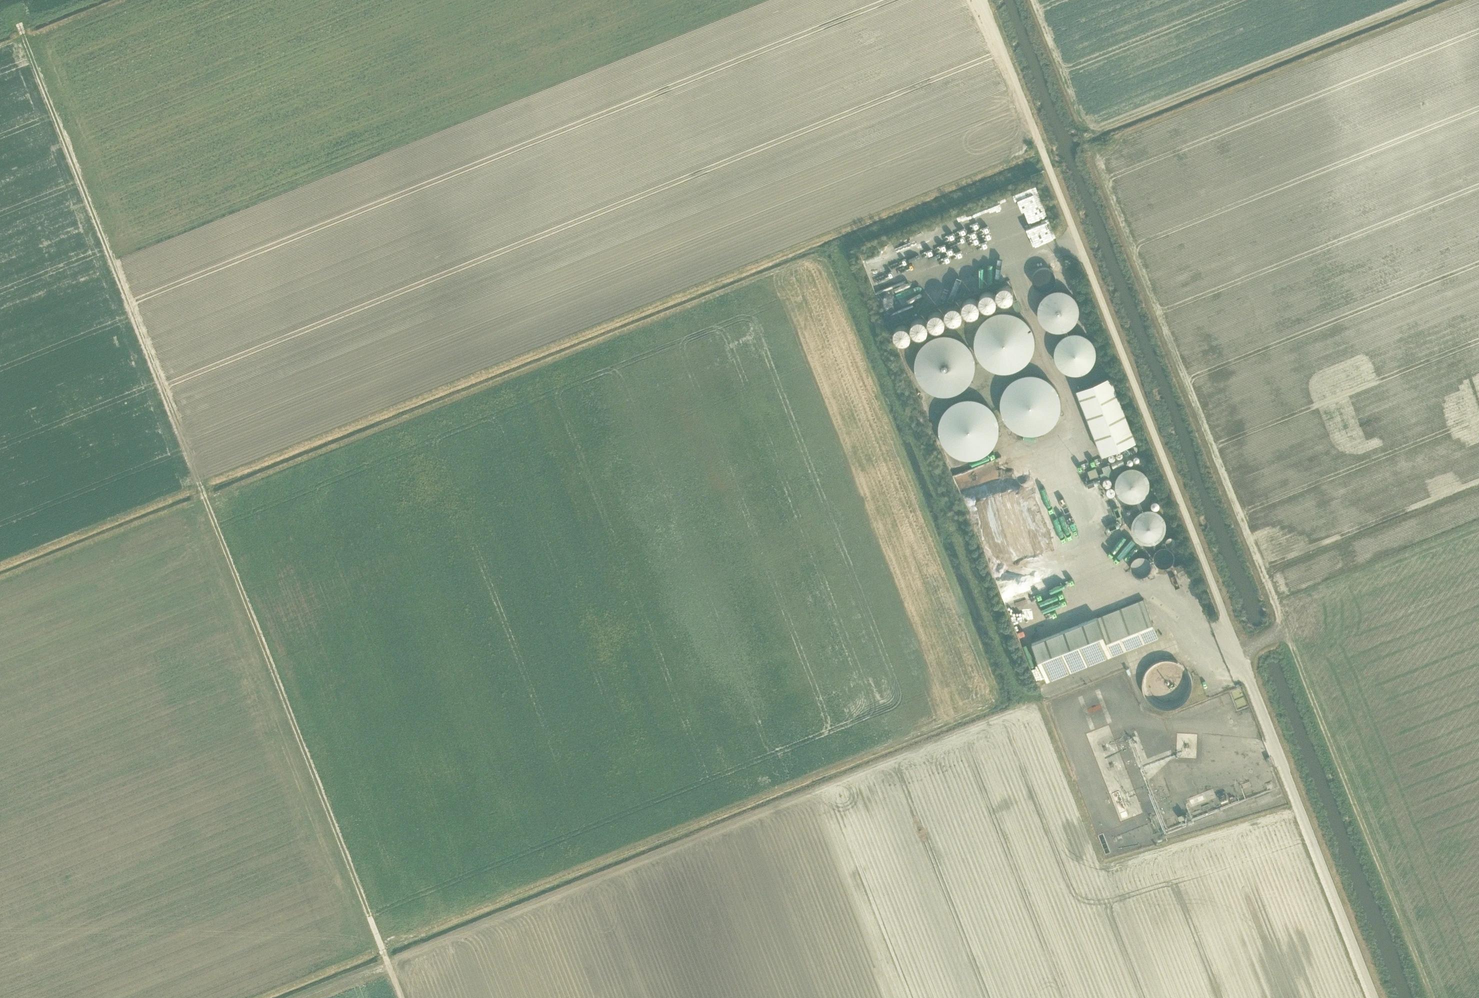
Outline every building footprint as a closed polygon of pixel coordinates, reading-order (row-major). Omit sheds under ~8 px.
[(1019,200),(1025,198),(1024,196),(1032,193),(1029,184),(1015,188),(1019,200)] [(994,201),(978,204),(980,210),(995,207),(994,201)] [(1034,220),(1038,219),(1045,236),(1050,234),(1040,211),(1032,214),(1034,220)] [(1001,301),(1005,301),(1009,300),(1012,297),(1013,294),(1013,290),(1011,287),(1008,285),(1004,284),(1000,285),(997,288),(996,291),(996,295),(998,299),(1001,301)] [(1057,330),(1058,330),(1060,330),(1062,330),(1063,329),(1065,329),(1067,328),(1068,327),(1069,327),(1071,325),(1072,324),(1073,323),(1074,322),(1075,320),(1076,319),(1077,317),(1077,316),(1078,314),(1078,312),(1078,311),(1078,309),(1078,307),(1078,306),(1077,304),(1077,302),(1076,301),(1075,299),(1074,298),(1073,297),(1072,296),(1071,294),(1069,293),(1068,293),(1066,292),(1065,291),(1063,291),(1061,290),(1060,290),(1058,290),(1056,290),(1055,290),(1053,291),(1051,291),(1050,292),(1048,293),(1047,294),(1046,295),(1044,296),(1043,297),(1042,298),(1041,300),(1040,301),(1040,303),(1039,304),(1039,306),(1038,308),(1038,309),(1038,311),(1038,313),(1039,314),(1039,316),(1040,318),(1040,319),(1041,321),(1042,322),(1043,323),(1044,324),(1046,326),(1047,327),(1049,328),(1050,328),(1052,329),(1053,329),(1055,330),(1057,330)] [(985,308),(988,308),(992,307),(995,304),(997,301),(996,297),(994,294),(991,292),(987,291),(983,293),(981,295),(979,299),(980,302),(982,306),(985,308)] [(966,313),(969,315),(973,315),(977,313),(979,310),(980,306),(978,302),(976,299),(972,298),(968,298),(965,300),(963,303),(963,307),(964,310),(966,313)] [(950,321),(954,322),(958,321),(961,318),(962,315),(962,311),(960,308),(957,305),(953,305),(950,306),(947,308),(945,312),(945,315),(947,319),(950,321)] [(933,327),(937,328),(940,327),(943,325),(945,322),(945,318),(944,315),(941,312),(938,311),(934,311),(931,313),(928,317),(928,321),(929,325),(933,327)] [(1001,371),(1004,371),(1006,371),(1009,371),(1011,370),(1014,369),(1016,368),(1018,367),(1021,366),(1023,364),(1025,362),(1026,361),(1028,359),(1029,356),(1031,354),(1032,352),(1032,349),(1033,347),(1033,344),(1034,342),(1034,339),(1033,336),(1033,334),(1032,331),(1031,329),(1030,327),(1029,325),(1027,322),(1025,321),(1024,319),(1022,317),(1020,316),(1017,314),(1015,313),(1012,312),(1010,312),(1007,311),(1005,311),(1002,311),(1000,311),(997,312),(995,312),(992,313),(990,314),(988,316),(985,317),(984,319),(982,321),(980,323),(978,325),(977,327),(976,329),(975,332),(974,334),(974,337),(974,339),(974,342),(974,344),(974,347),(975,349),(976,352),(977,354),(978,356),(979,359),(981,361),(983,362),(985,364),(987,366),(989,367),(991,368),(994,369),(996,370),(999,371),(1001,371)] [(912,331),(915,334),(919,335),(922,334),(925,332),(927,329),(928,325),(926,321),(923,318),(919,317),(915,318),(912,321),(910,324),(910,328),(912,331)] [(899,341),(903,342),(907,341),(910,338),(911,334),(911,330),(908,327),(905,325),(902,325),(899,326),(896,328),(895,331),(894,335),(896,338),(899,341)] [(1073,373),(1074,373),(1076,373),(1078,372),(1080,372),(1081,371),(1083,371),(1084,370),(1086,369),(1087,368),(1088,367),(1090,366),(1091,364),(1092,363),(1092,361),(1093,360),(1094,358),(1094,357),(1094,355),(1094,353),(1094,351),(1094,350),(1094,348),(1093,346),(1093,345),(1092,343),(1091,342),(1090,340),(1089,339),(1088,338),(1087,337),(1085,336),(1084,335),(1082,334),(1080,334),(1079,333),(1077,333),(1075,333),(1074,333),(1072,333),(1070,333),(1069,334),(1067,334),(1065,335),(1064,336),(1062,337),(1061,338),(1060,339),(1059,340),(1058,342),(1057,343),(1056,345),(1055,346),(1055,348),(1055,350),(1054,351),(1054,353),(1055,355),(1055,356),(1055,358),(1056,360),(1056,361),(1057,363),(1058,364),(1059,366),(1060,367),(1062,368),(1063,369),(1065,370),(1066,371),(1068,371),(1069,372),(1071,372),(1073,373)] [(942,394),(945,395),(947,394),(950,394),(952,394),(955,393),(957,392),(959,391),(962,389),(964,388),(966,386),(967,384),(969,382),(970,380),(972,378),(973,376),(974,373),(974,371),(975,368),(975,366),(975,363),(975,361),(974,358),(973,356),(973,353),(972,351),(970,349),(969,347),(967,345),(966,343),(964,341),(962,340),(959,338),(957,337),(955,336),(952,336),(950,335),(947,335),(945,335),(942,335),(940,335),(937,336),(935,336),(932,337),(930,338),(928,340),(926,341),(924,343),(922,345),(921,347),(919,349),(918,351),(917,353),(916,356),(915,358),(915,361),(915,363),(915,366),(915,368),(915,371),(916,373),(917,376),(918,378),(919,380),(921,382),(922,384),(924,386),(926,388),(928,389),(930,391),(932,392),(935,393),(937,394),(940,394),(942,394)] [(1033,374),(1031,374),(1028,374),(1026,374),(1023,375),(1021,376),(1018,377),(1016,378),(1014,379),(1012,381),(1010,382),(1008,384),(1007,386),(1005,388),(1004,391),(1003,393),(1002,395),(1001,398),(1001,400),(1001,403),(1001,405),(1001,408),(1001,410),(1002,413),(1003,415),(1004,418),(1005,420),(1007,422),(1008,424),(1010,426),(1012,427),(1014,429),(1016,430),(1018,431),(1021,432),(1023,433),(1026,434),(1028,434),(1031,434),(1033,434),(1036,433),(1038,433),(1041,432),(1043,431),(1045,430),(1048,429),(1050,427),(1052,426),(1053,424),(1055,422),(1056,420),(1058,417),(1059,415),(1060,413),(1060,410),(1061,408),(1061,405),(1061,403),(1061,400),(1060,398),(1059,395),(1059,393),(1058,390),(1056,388),(1055,386),(1053,384),(1051,382),(1050,381),(1048,379),(1045,378),(1043,377),(1041,376),(1038,375),(1036,374),(1033,374)] [(1077,389),(1103,454),(1136,441),(1111,376),(1077,389)] [(967,458),(970,458),(972,458),(975,457),(977,457),(980,456),(982,455),(984,454),(986,452),(988,451),(990,449),(992,447),(994,445),(995,443),(996,441),(997,438),(998,436),(999,433),(999,431),(999,428),(999,426),(999,423),(998,421),(998,418),(997,416),(996,414),(994,411),(993,409),(991,407),(989,406),(987,404),(985,403),(983,401),(981,400),(978,399),(976,399),(974,398),(971,398),(968,398),(966,398),(963,398),(961,399),(958,400),(956,401),(954,402),(952,403),(950,405),(948,407),(946,408),(945,410),(943,413),(942,415),(941,417),(940,420),(940,422),(939,425),(939,427),(939,430),(939,432),(940,435),(941,437),(941,439),(943,442),(944,444),(945,446),(947,448),(949,450),(951,451),(953,453),(955,454),(957,455),(960,456),(962,457),(965,457),(967,458)] [(1118,457),(1106,461),(1107,466),(1119,462),(1118,457)] [(1134,466),(1133,466),(1131,466),(1129,466),(1128,467),(1126,467),(1124,468),(1123,469),(1122,470),(1120,471),(1119,472),(1118,473),(1117,475),(1116,476),(1116,478),(1115,479),(1115,481),(1115,483),(1115,484),(1115,486),(1116,488),(1116,489),(1117,491),(1118,492),(1119,494),(1120,495),(1121,496),(1122,497),(1124,498),(1125,499),(1127,499),(1128,500),(1130,500),(1131,500),(1133,500),(1135,500),(1136,500),(1138,499),(1140,498),(1141,498),(1142,497),(1144,496),(1145,494),(1146,493),(1147,492),(1148,490),(1148,489),(1149,487),(1149,485),(1149,484),(1149,482),(1149,480),(1148,479),(1148,477),(1147,476),(1146,474),(1145,473),(1144,472),(1143,470),(1142,469),(1140,468),(1139,468),(1137,467),(1136,467),(1134,466)] [(1096,468),(1087,471),(1090,478),(1098,475),(1096,468)] [(977,477),(952,477),(962,506),(969,506),(970,510),(970,525),(974,538),(996,531),(1007,531),(977,541),(977,542),(982,558),(982,547),(1015,536),(1015,524),(1031,518),(1031,509),(1021,509),(1018,501),(1029,498),(1023,480),(1023,476),(999,476),(997,477),(980,476),(977,477)] [(1054,492),(1054,477),(1030,478),(1031,505),(1036,505),(1036,522),(1059,521),(1059,492),(1054,492)] [(1110,491),(1108,484),(1100,486),(1102,494),(1110,491)] [(1147,542),(1149,543),(1151,542),(1152,542),(1154,542),(1156,541),(1157,540),(1159,539),(1160,538),(1162,537),(1163,536),(1164,534),(1165,532),(1165,531),(1166,529),(1166,527),(1166,525),(1166,524),(1166,522),(1165,520),(1165,518),(1164,517),(1163,515),(1161,514),(1160,513),(1159,512),(1157,511),(1156,510),(1154,509),(1152,509),(1150,509),(1148,509),(1147,509),(1145,509),(1143,510),(1142,510),(1140,511),(1138,512),(1137,514),(1136,515),(1135,516),(1134,518),(1133,520),(1133,521),(1132,523),(1132,525),(1132,527),(1132,528),(1133,530),(1133,532),(1134,534),(1135,535),(1136,537),(1137,538),(1139,539),(1140,540),(1142,541),(1143,542),(1145,542),(1147,542)] [(1174,557),(1175,554),(1174,552),(1173,549),(1171,548),(1169,546),(1166,545),(1164,545),(1161,545),(1159,547),(1157,548),(1155,550),(1154,553),(1154,555),(1154,558),(1155,560),(1156,562),(1158,564),(1161,565),(1163,566),(1166,566),(1168,565),(1171,564),(1172,562),(1174,559),(1174,557)] [(1152,566),(1152,563),(1151,560),(1150,558),(1148,556),(1146,554),(1143,554),(1140,554),(1137,555),(1135,556),(1133,558),(1132,561),(1131,564),(1132,566),(1133,569),(1134,571),(1137,573),(1139,574),(1142,574),(1145,574),(1147,573),(1150,571),(1151,569),(1152,566)] [(1185,561),(1176,565),(1178,570),(1187,567),(1185,561)] [(1159,636),(1157,631),(1144,599),(1097,617),(1032,643),(1047,680),(1112,655),(1159,636)] [(1011,624),(1013,637),(1021,636),(1018,622),(1011,624)] [(1191,686),(1192,682),(1191,677),(1190,673),(1188,669),(1185,666),(1182,663),(1178,661),(1174,659),(1170,659),(1165,659),(1161,660),(1157,661),(1153,664),(1150,667),(1148,670),(1146,674),(1145,678),(1144,683),(1145,687),(1146,691),(1148,695),(1151,699),(1154,701),(1158,704),(1162,705),(1166,706),(1171,706),(1175,705),(1179,703),(1183,701),(1186,698),(1188,694),(1190,690),(1191,686)] [(1064,688),(1076,684),(1073,677),(1061,681),(1064,688)] [(1046,688),(1049,694),(1061,689),(1058,683),(1046,688)] [(1050,710),(1047,701),(1041,703),(1044,712),(1050,710)] [(1213,711),(1215,716),(1226,712),(1224,707),(1213,711)] [(1085,713),(1090,727),(1103,722),(1098,709),(1085,713)] [(1108,729),(1086,735),(1099,785),(1112,782),(1115,796),(1110,798),(1115,818),(1130,815),(1129,813),(1137,811),(1131,790),(1122,793),(1125,803),(1119,805),(1116,795),(1120,794),(1117,785),(1120,785),(1121,791),(1129,789),(1126,779),(1124,780),(1119,761),(1117,762),(1108,729)] [(1276,800),(1281,798),(1276,787),(1271,789),(1276,800)] [(1181,796),(1184,805),(1202,799),(1198,790),(1181,796)] [(1251,797),(1253,803),(1266,799),(1263,793),(1251,797)] [(1298,828),(1285,830),(1288,843),(1300,840),(1298,828)] [(1118,837),(1120,843),(1138,837),(1135,831),(1118,837)]
